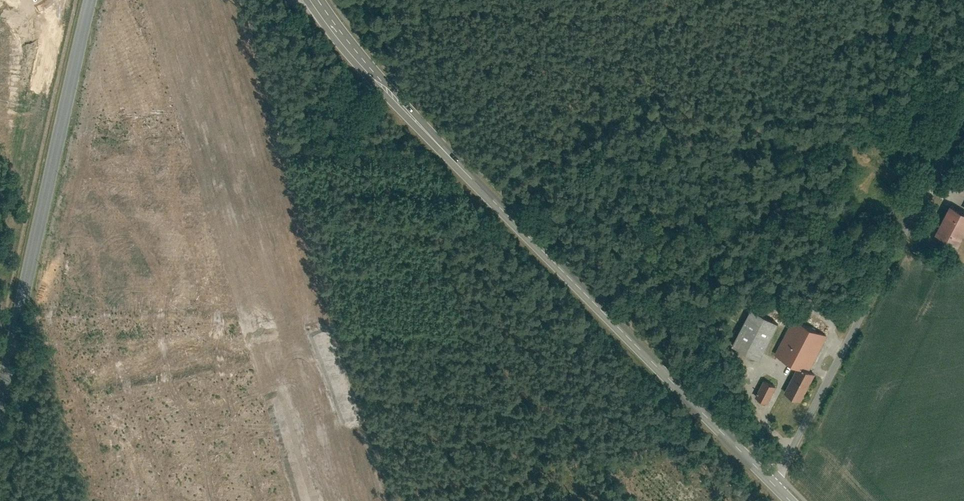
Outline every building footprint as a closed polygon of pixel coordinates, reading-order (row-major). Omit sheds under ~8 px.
[(959,251),(963,242),(963,210),(954,205),(938,241),(959,251)] [(736,348),(758,358),(775,323),(753,312),(736,348)] [(778,355),(804,368),(823,334),(796,322),(778,355)] [(783,394),(799,402),(813,375),(797,367),(783,394)] [(755,398),(769,403),(778,387),(764,380),(755,398)]
